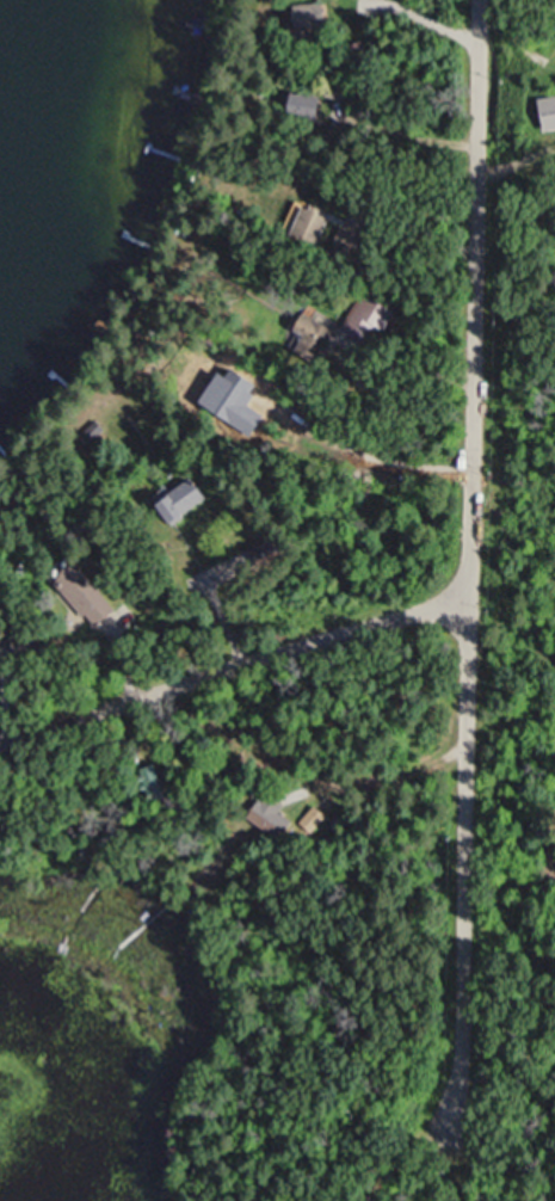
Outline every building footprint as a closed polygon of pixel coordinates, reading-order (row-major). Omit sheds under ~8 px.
[(329,15),(314,0),(312,0),(294,19),(311,35),(329,15)] [(347,84),(327,83),(327,99),(347,100),(347,84)] [(290,120),(309,132),(322,113),(304,100),(290,120)] [(286,232),(320,245),(330,217),(296,205),(286,232)] [(394,307),(362,292),(344,328),(376,343),(394,307)] [(300,342),(324,354),(336,331),(312,318),(300,342)] [(70,593),(103,626),(121,607),(88,575),(70,593)] [(0,636),(0,654),(9,645),(0,636)] [(152,805),(170,802),(163,767),(146,770),(152,805)] [(302,824),(316,834),(329,816),(315,806),(302,824)] [(295,833),(291,815),(266,821),(270,838),(295,833)]
